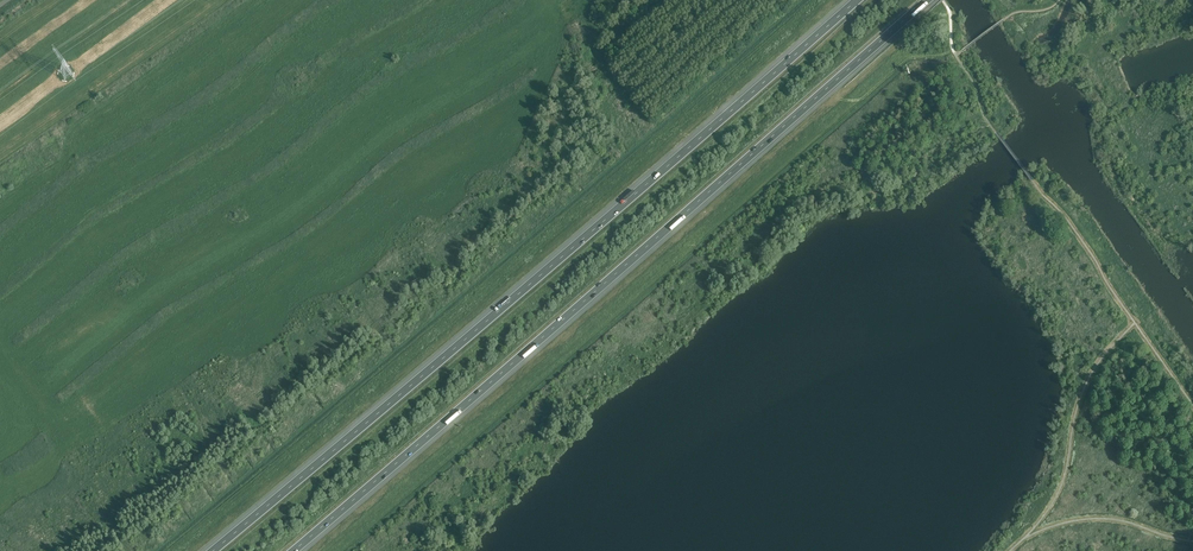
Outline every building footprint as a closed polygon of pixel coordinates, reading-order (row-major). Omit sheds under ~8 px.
[(895,42),(905,34),(902,31),(893,39),(895,42)] [(732,186),(743,175),(741,172),(729,184),(732,186)] [(653,179),(637,194),(640,197),(655,182),(653,179)]
